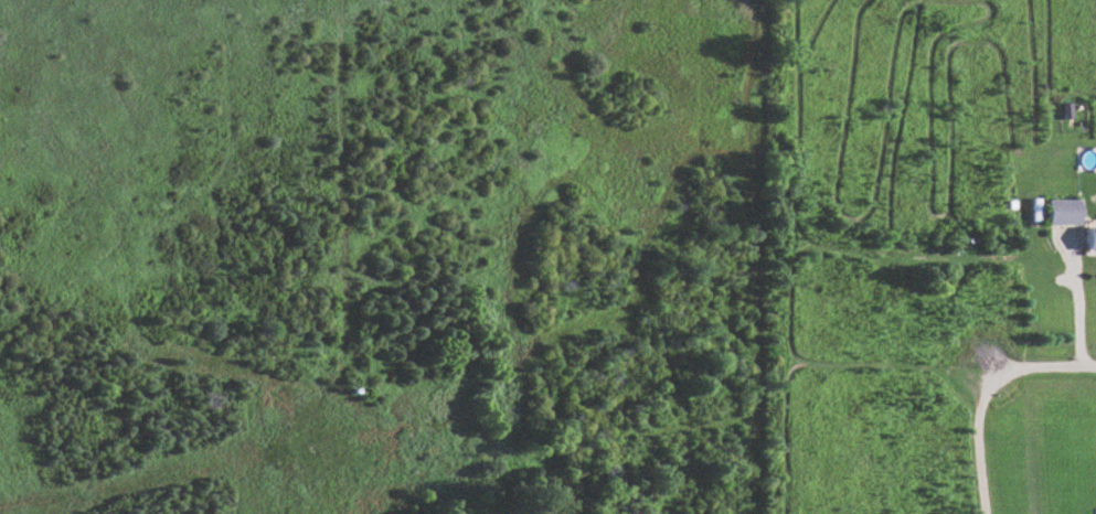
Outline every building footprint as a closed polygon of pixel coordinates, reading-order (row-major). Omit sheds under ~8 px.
[(1078,202),(1045,202),(1045,227),(1078,227),(1078,202)] [(1084,229),(1084,253),(1095,253),(1095,229),(1084,229)]
